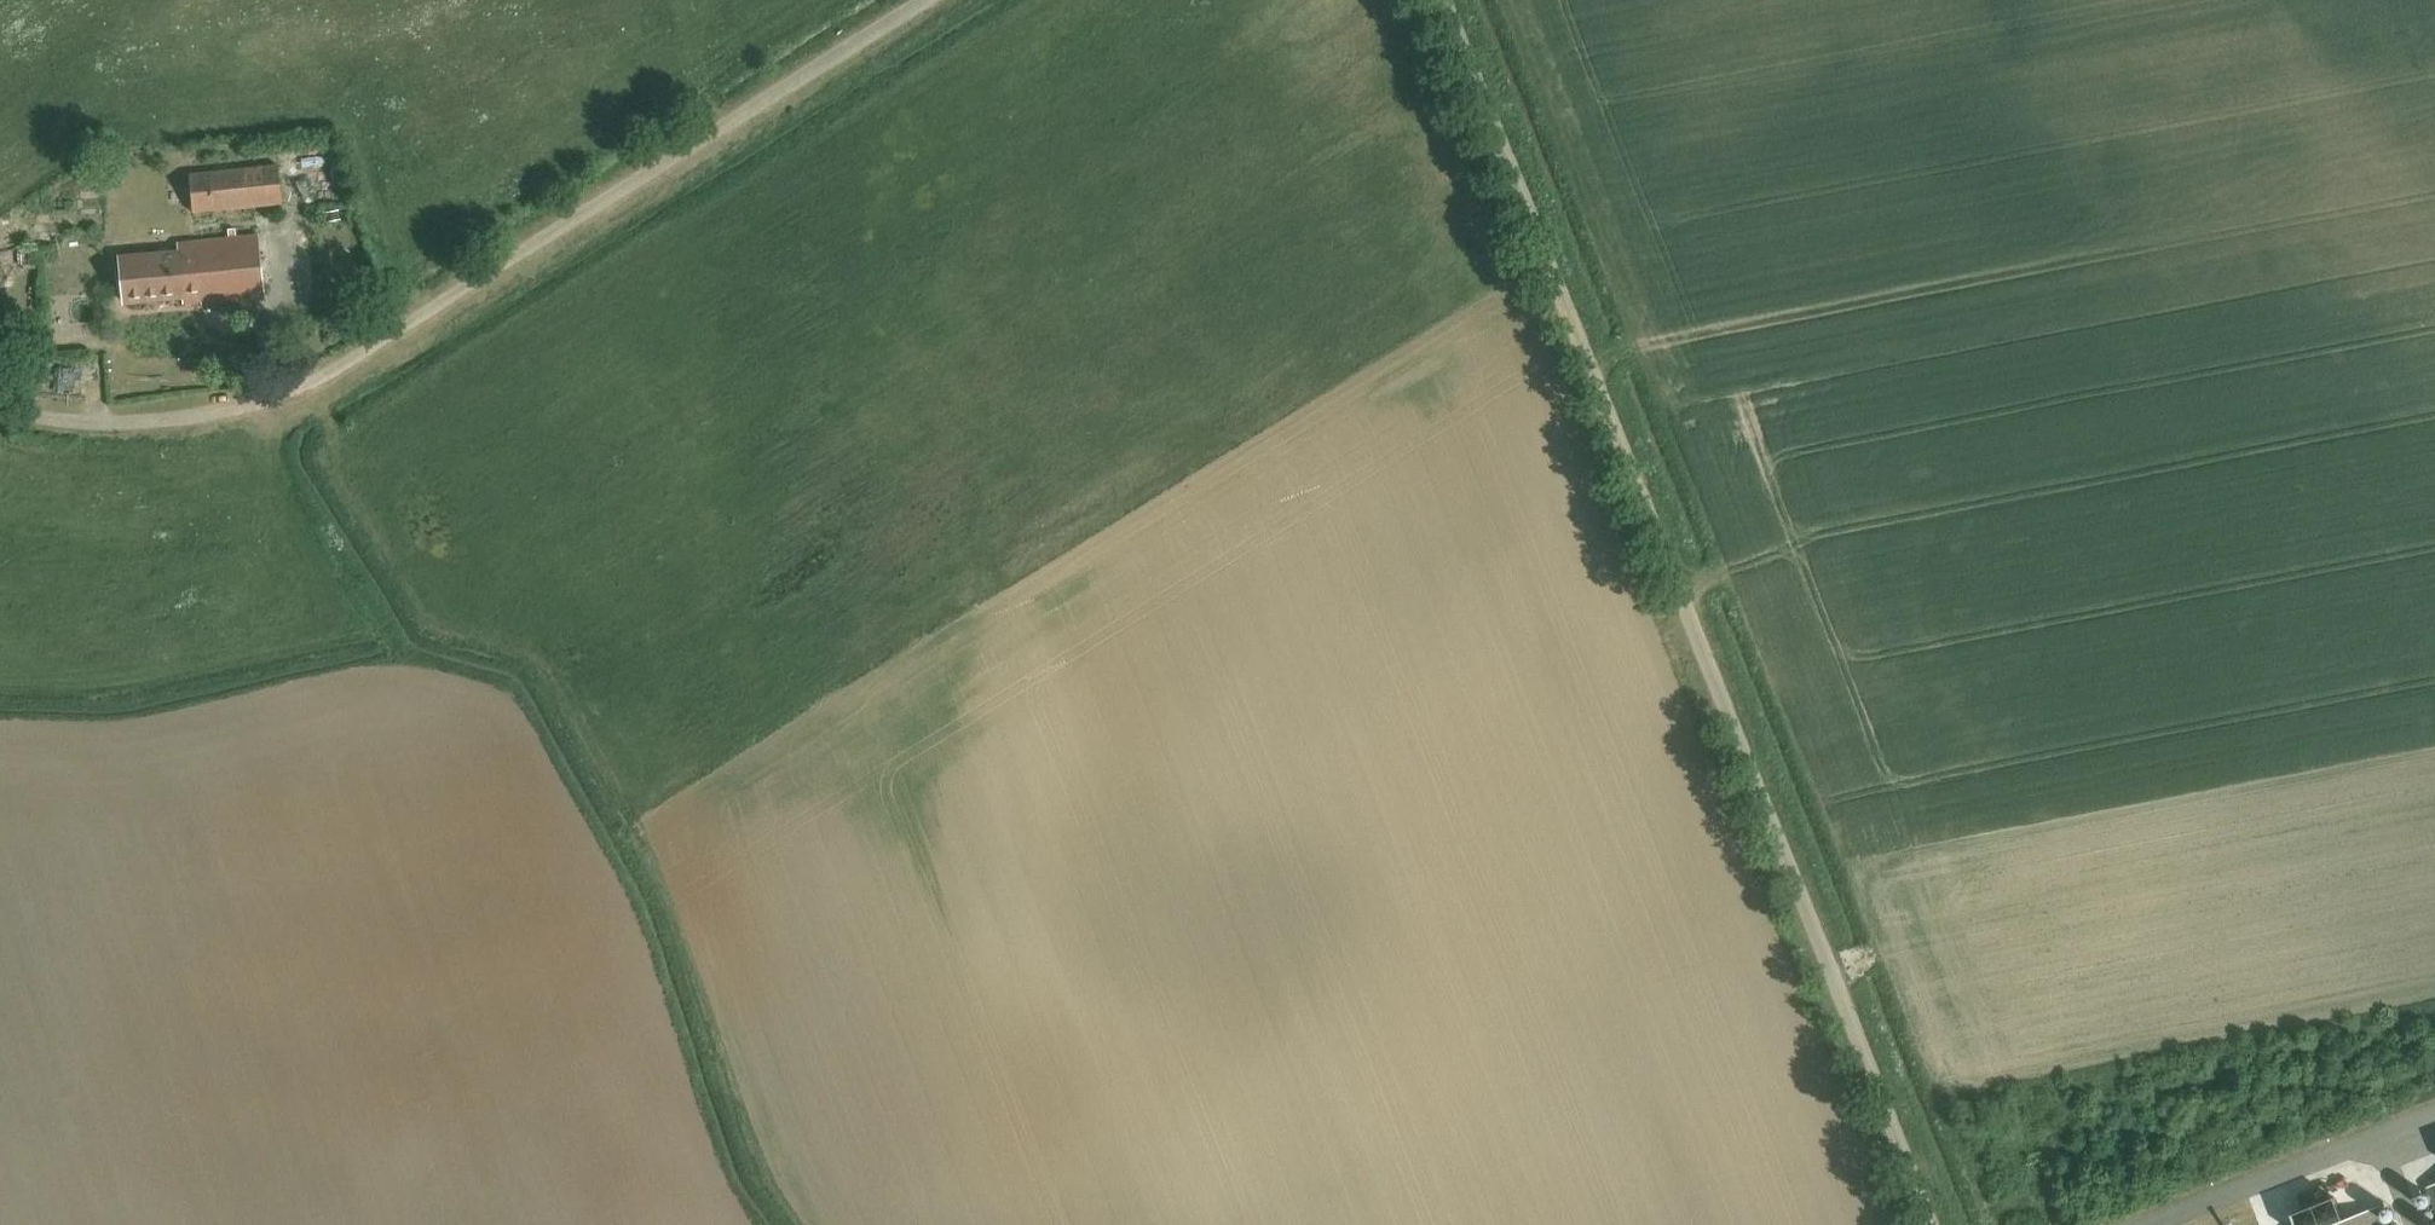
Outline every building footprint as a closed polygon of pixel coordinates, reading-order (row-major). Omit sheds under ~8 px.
[(275,160),(185,171),(191,217),(280,207),(275,160)] [(257,234),(173,239),(173,255),(116,259),(119,303),(180,299),(181,306),(261,301),(261,295),(257,234)] [(50,375),(50,387),(91,385),(90,373),(50,375)] [(2344,1221),(2335,1200),(2290,1218),(2293,1224),(2377,1224),(2371,1210),(2344,1221)]
